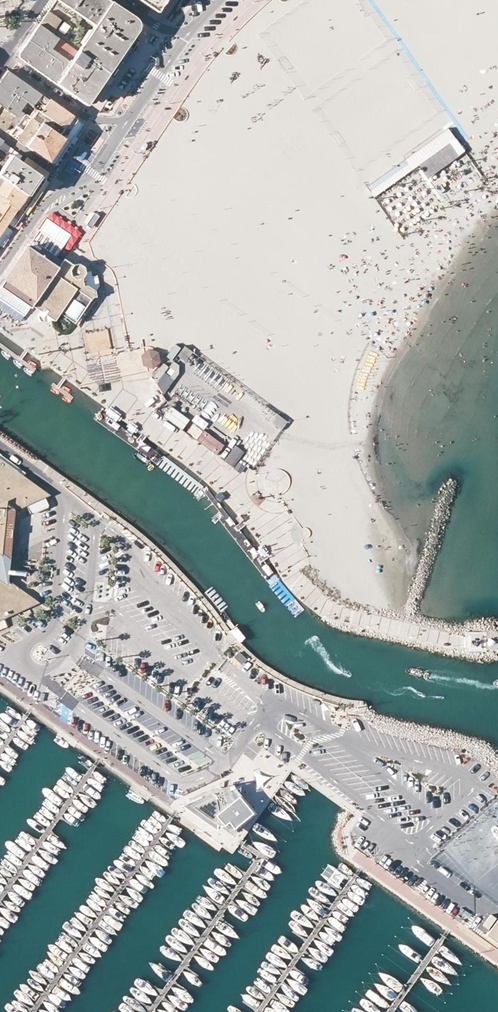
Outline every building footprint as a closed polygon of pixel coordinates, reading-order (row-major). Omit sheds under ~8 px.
[(5,8),(10,6),(14,3),(18,0),(4,0),(3,1),(1,1),(0,2),(0,9),(5,8)] [(96,24),(61,0),(55,0),(39,24),(78,51),(96,24)] [(96,24),(78,51),(104,71),(133,28),(131,19),(122,13),(102,0),(61,0),(96,24)] [(131,19),(133,28),(104,71),(107,73),(113,64),(131,38),(137,30),(137,28),(138,25),(138,23),(137,21),(136,19),(134,17),(133,16),(108,0),(102,0),(122,13),(131,19)] [(152,8),(158,0),(140,0),(152,8)] [(152,8),(156,11),(162,2),(164,0),(158,0),(152,8)] [(78,51),(39,24),(27,41),(20,52),(20,58),(31,66),(70,94),(86,105),(99,85),(107,73),(104,71),(78,51)] [(40,94),(6,70),(0,80),(0,105),(14,115),(16,116),(20,109),(22,106),(26,101),(28,103),(32,106),(36,100),(40,94)] [(44,106),(40,112),(68,132),(76,119),(40,94),(36,100),(44,106)] [(358,172),(437,110),(429,100),(350,162),(358,172)] [(14,115),(0,105),(0,127),(4,130),(9,123),(14,115)] [(21,120),(25,113),(20,109),(16,116),(21,120)] [(39,124),(41,122),(64,138),(68,132),(40,112),(37,110),(31,118),(39,124)] [(16,116),(14,115),(9,123),(15,127),(21,120),(16,116)] [(39,124),(31,118),(17,139),(25,145),(39,124)] [(48,161),(64,138),(41,122),(39,124),(25,145),(48,161)] [(141,143),(137,149),(141,152),(145,146),(141,143)] [(23,164),(10,155),(0,170),(0,176),(21,191),(25,194),(31,186),(38,175),(23,164)] [(11,206),(21,191),(0,176),(0,180),(0,179),(2,181),(0,184),(0,198),(11,206)] [(25,194),(21,191),(11,206),(16,209),(25,194)] [(0,232),(16,209),(11,206),(0,198),(0,232)] [(94,211),(85,224),(92,229),(101,215),(94,211)] [(27,246),(18,259),(4,280),(36,300),(58,268),(27,246)] [(78,282),(58,268),(36,300),(57,315),(57,313),(74,289),(78,282)] [(3,289),(1,293),(1,294),(0,295),(0,299),(2,298),(3,300),(24,315),(36,300),(4,280),(0,285),(0,286),(3,289)] [(90,301),(74,289),(57,313),(72,324),(90,301)] [(157,351),(147,348),(140,354),(142,364),(152,367),(159,361),(157,351)] [(174,380),(164,373),(157,384),(163,395),(174,380)] [(171,405),(163,415),(181,428),(189,418),(171,405)] [(282,428),(285,422),(277,417),(273,423),(282,428)] [(194,422),(187,431),(217,454),(224,444),(194,422)] [(245,451),(236,444),(224,460),(241,473),(242,471),(249,476),(252,471),(238,460),(245,451)] [(6,465),(23,477),(26,472),(0,453),(0,461),(6,465)] [(19,507),(26,503),(44,495),(46,494),(23,477),(6,465),(0,461),(0,493),(19,507)] [(14,509),(19,507),(0,493),(0,499),(14,509)] [(44,495),(26,503),(30,513),(32,513),(48,506),(48,504),(44,495)] [(9,552),(14,509),(0,499),(0,571),(7,569),(9,552)] [(0,629),(31,615),(28,605),(35,602),(6,580),(2,577),(0,578),(0,629)] [(239,790),(222,797),(221,821),(235,832),(239,790)] [(216,830),(217,819),(219,798),(210,792),(181,805),(216,830)] [(497,917),(492,913),(484,924),(489,928),(497,917)] [(488,934),(497,942),(497,920),(488,934)]
